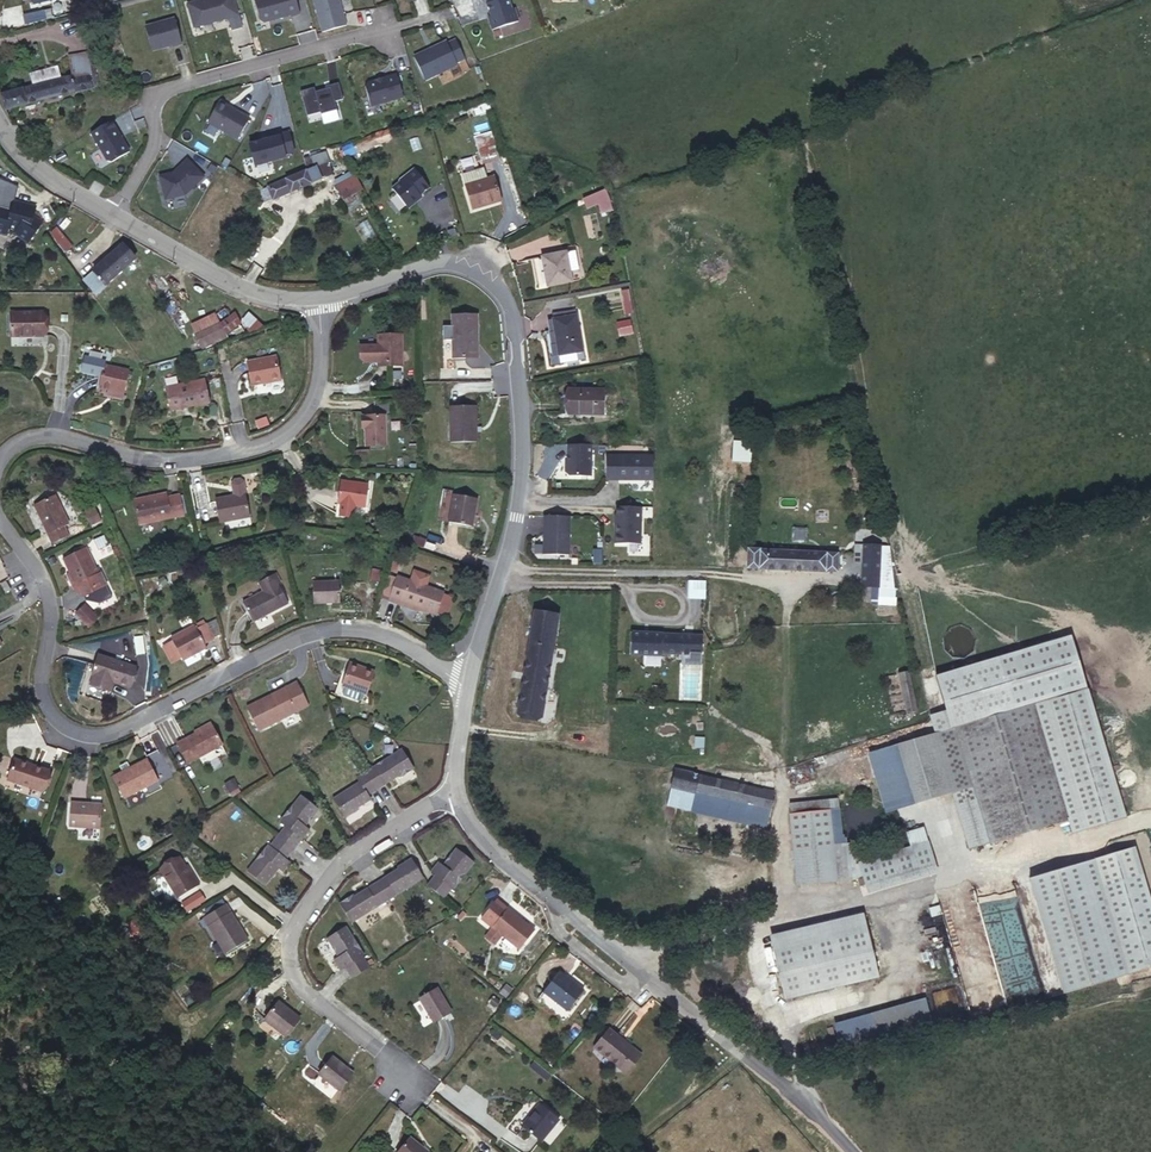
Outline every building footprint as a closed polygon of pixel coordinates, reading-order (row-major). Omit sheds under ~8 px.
[(194,27),(231,17),(236,37),(245,34),(240,15),(235,0),(196,0),(187,2),(194,27)] [(261,20),(264,22),(291,14),(292,16),(301,13),(297,0),(255,0),(261,20)] [(323,32),(347,25),(341,0),(314,0),(323,32)] [(504,0),(482,0),(483,3),(488,16),(485,16),(490,29),(516,20),(512,8),(507,9),(504,0)] [(47,19),(44,9),(23,15),(25,24),(47,19)] [(176,20),(146,29),(153,53),(173,48),(174,49),(183,46),(176,20)] [(447,41),(415,57),(426,80),(458,65),(457,63),(466,59),(457,40),(448,44),(447,41)] [(96,73),(91,74),(86,52),(67,57),(72,76),(61,79),(33,86),(1,94),(7,108),(27,103),(27,102),(76,90),(76,91),(99,85),(96,74),(96,73)] [(61,79),(58,67),(30,74),(33,86),(61,79)] [(366,87),(371,107),(404,98),(397,75),(368,83),(366,87)] [(301,91),(308,116),(321,113),(321,115),(337,110),(335,104),(344,101),(339,83),(330,86),(330,88),(316,92),(315,88),(301,91)] [(492,111),(489,100),(472,104),(475,115),(492,111)] [(220,101),(208,122),(237,139),(249,118),(220,101)] [(114,126),(94,138),(110,167),(115,168),(132,157),(127,148),(126,149),(123,144),(124,143),(114,126)] [(370,147),(392,139),(388,129),(367,137),(370,147)] [(295,151),(290,131),(280,133),(281,135),(250,143),(256,165),(287,157),(286,153),(295,151)] [(499,158),(491,131),(474,136),(482,163),(499,158)] [(370,147),(367,137),(352,143),(356,153),(370,147)] [(356,153),(352,143),(341,147),(346,157),(356,153)] [(273,199),(332,174),(323,153),(304,158),(306,170),(268,186),(273,199)] [(177,171),(159,175),(164,199),(185,194),(204,176),(187,159),(180,165),(182,168),(178,172),(177,171)] [(420,194),(429,187),(414,168),(399,180),(401,182),(392,188),(408,208),(416,201),(414,199),(420,194)] [(465,185),(488,178),(485,169),(477,172),(476,169),(462,174),(465,185)] [(363,189),(355,175),(335,186),(343,200),(363,189)] [(500,199),(493,177),(488,178),(465,185),(472,208),(500,199)] [(36,207),(26,204),(25,207),(14,203),(15,200),(19,190),(0,184),(0,234),(6,236),(8,228),(17,232),(15,234),(28,243),(35,233),(44,240),(52,229),(33,216),(36,207)] [(273,199),(268,186),(260,190),(265,203),(273,199)] [(609,198),(605,190),(582,199),(587,208),(598,203),(601,213),(612,209),(609,198)] [(72,246),(57,227),(49,233),(65,252),(72,246)] [(96,291),(135,258),(123,244),(84,278),(96,291)] [(578,269),(574,250),(566,252),(569,271),(578,269)] [(569,271),(566,252),(542,257),(547,285),(571,280),(569,271)] [(629,290),(622,291),(623,314),(630,314),(629,290)] [(220,323),(230,316),(224,308),(216,314),(194,325),(198,333),(201,332),(220,323)] [(553,319),(574,315),(573,309),(552,314),(553,319)] [(241,324),(235,312),(230,316),(220,323),(225,334),(226,335),(241,324)] [(239,320),(252,335),(262,326),(249,312),(239,320)] [(42,336),(42,313),(10,313),(11,336),(42,336)] [(477,344),(477,315),(452,315),(452,357),(475,357),(475,344),(477,344)] [(584,358),(576,315),(574,315),(553,319),(552,319),(554,329),(545,331),(550,364),(584,358)] [(631,319),(615,322),(619,337),(634,333),(631,319)] [(225,334),(220,323),(201,332),(206,342),(225,334)] [(402,362),(402,334),(377,334),(377,362),(402,362)] [(280,380),(276,356),(247,362),(251,386),(280,380)] [(122,398),(129,370),(104,365),(99,388),(108,390),(107,394),(122,398)] [(209,402),(204,379),(165,387),(170,410),(209,402)] [(603,414),(603,390),(568,389),(568,413),(603,414)] [(374,406),(375,416),(384,415),(390,415),(390,405),(374,406)] [(476,427),(476,406),(450,406),(450,442),(476,442),(476,427)] [(386,445),(384,415),(375,416),(362,416),(362,428),(365,427),(366,446),(386,445)] [(592,444),(568,444),(568,454),(566,454),(566,472),(569,475),(591,475),(592,444)] [(655,485),(654,458),(606,458),(605,484),(655,485)] [(250,516),(243,481),(240,479),(234,480),(232,483),(234,496),(215,499),(219,522),(250,516)] [(364,507),(368,485),(340,481),(337,503),(340,503),(354,506),(364,507)] [(184,514),(179,494),(167,497),(166,493),(133,500),(138,525),(184,514)] [(69,523),(54,494),(33,505),(52,543),(68,535),(64,526),(69,523)] [(471,526),(476,498),(454,494),(448,522),(471,526)] [(354,506),(340,503),(338,516),(352,518),(354,506)] [(100,520),(94,507),(85,512),(91,525),(100,520)] [(642,547),(642,510),(616,509),(615,547),(642,547)] [(571,559),(571,519),(541,518),(540,559),(571,559)] [(98,574),(86,547),(62,558),(75,584),(77,583),(83,596),(106,586),(100,573),(98,574)] [(143,555),(141,549),(133,550),(135,557),(143,555)] [(835,573),(836,554),(747,549),(746,568),(835,573)] [(878,587),(879,557),(863,556),(861,586),(878,587)] [(336,581),(335,570),(321,571),(322,582),(336,581)] [(372,570),(370,580),(380,582),(382,572),(372,570)] [(253,621),(288,602),(273,574),(258,582),(263,591),(243,602),(253,621)] [(444,592),(397,577),(397,578),(387,574),(381,592),(391,595),(390,598),(401,602),(402,600),(420,606),(419,608),(436,615),(444,592)] [(6,580),(0,583),(0,584),(5,593),(10,589),(6,580)] [(340,602),(338,581),(336,581),(322,582),(312,582),(313,603),(340,602)] [(448,614),(455,596),(446,594),(440,611),(448,614)] [(85,603),(73,613),(86,627),(98,617),(85,603)] [(542,717),(559,615),(534,611),(517,713),(542,717)] [(221,633),(217,617),(206,623),(214,637),(221,633)] [(197,628),(206,623),(204,619),(195,624),(197,628)] [(214,637),(206,623),(197,628),(195,624),(172,637),(173,640),(164,646),(172,661),(182,656),(184,659),(207,646),(205,642),(214,637)] [(701,654),(701,636),(630,632),(628,655),(661,657),(661,653),(701,654)] [(1013,710),(1035,703),(1057,776),(1069,819),(1074,833),(1125,817),(1070,634),(997,656),(1013,710)] [(129,687),(135,668),(97,656),(91,675),(93,676),(91,682),(110,688),(112,682),(129,687)] [(1057,776),(1035,703),(1013,710),(996,656),(935,675),(951,728),(868,753),(886,812),(950,793),(967,850),(1069,819),(1057,776)] [(366,694),(374,672),(349,663),(341,686),(343,687),(364,694),(366,695),(366,694)] [(917,710),(908,671),(898,673),(906,713),(917,710)] [(110,688),(91,682),(90,685),(109,691),(110,688)] [(258,730),(306,706),(295,682),(247,707),(258,730)] [(364,694),(343,687),(341,695),(342,698),(358,703),(361,702),(364,694)] [(197,732),(212,724),(211,721),(195,730),(197,732)] [(223,744),(212,724),(197,732),(178,743),(188,763),(223,744)] [(400,777),(412,769),(414,768),(401,748),(366,771),(378,789),(386,784),(386,783),(399,775),(400,777)] [(171,773),(160,752),(146,759),(158,780),(171,773)] [(41,791),(48,771),(14,759),(7,779),(41,791)] [(158,780),(146,759),(130,768),(123,772),(114,776),(125,798),(158,780)] [(130,768),(127,763),(120,766),(123,772),(130,768)] [(357,777),(363,772),(358,764),(351,768),(357,777)] [(768,807),(772,792),(674,769),(670,784),(695,790),(747,802),(768,807)] [(368,795),(378,789),(366,771),(363,772),(357,777),(356,777),(358,781),(332,798),(345,818),(346,818),(359,809),(357,808),(371,799),(368,795)] [(690,809),(695,790),(670,784),(666,804),(690,809)] [(235,791),(232,786),(226,790),(229,795),(235,791)] [(743,818),(747,802),(695,790),(690,809),(743,822),(743,818)] [(309,829),(305,826),(319,809),(300,795),(279,821),(285,826),(278,835),(294,849),(309,829)] [(842,843),(837,798),(789,803),(789,813),(829,809),(833,844),(842,843)] [(765,823),(768,807),(747,802),(743,818),(765,823)] [(100,828),(101,805),(70,803),(69,826),(100,828)] [(833,844),(829,809),(789,813),(796,885),(836,881),(833,844)] [(928,841),(923,827),(906,832),(910,846),(928,841)] [(286,859),(294,849),(278,835),(269,845),(268,844),(246,870),(265,885),(279,868),(283,871),(290,863),(286,859)] [(937,872),(928,841),(910,846),(859,862),(868,893),(937,872)] [(859,879),(855,842),(843,843),(842,843),(833,844),(836,881),(859,879)] [(454,888),(474,862),(456,848),(442,865),(438,861),(430,871),(435,874),(426,885),(444,898),(452,887),(454,888)] [(1115,978),(1150,967),(1150,907),(1134,848),(1081,863),(1115,978)] [(198,884),(188,869),(185,870),(183,866),(178,858),(159,870),(177,897),(198,884)] [(388,900),(423,877),(411,858),(397,866),(398,868),(376,882),(388,900)] [(1115,978),(1081,863),(1029,879),(1063,993),(1115,978)] [(352,922),(388,900),(376,882),(354,896),(353,894),(339,903),(352,922)] [(214,911),(225,904),(223,899),(211,906),(214,911)] [(519,918),(495,899),(494,901),(518,920),(519,918)] [(518,920),(494,901),(480,918),(519,949),(534,930),(519,918),(518,920)] [(247,940),(225,904),(214,911),(208,914),(204,917),(204,918),(208,924),(226,953),(247,940)] [(208,914),(214,911),(211,906),(206,910),(208,914)] [(208,924),(204,918),(199,921),(204,927),(208,924)] [(789,1010),(881,986),(864,920),(771,945),(789,1010)] [(144,934),(137,923),(128,929),(136,940),(144,934)] [(361,949),(346,926),(326,939),(338,957),(333,960),(340,970),(344,967),(351,978),(370,967),(362,956),(364,955),(361,949)] [(559,970),(543,991),(568,1010),(584,989),(559,970)] [(511,990),(503,984),(499,990),(506,996),(511,990)] [(450,1012),(436,989),(420,998),(434,1021),(450,1012)] [(836,1028),(843,1052),(933,1025),(926,1001),(836,1028)] [(300,1018),(279,1002),(265,1019),(286,1036),(300,1018)] [(620,1069),(635,1050),(608,1028),(593,1047),(620,1069)] [(626,1073),(641,1054),(635,1050),(620,1069),(626,1073)] [(353,1073),(332,1057),(319,1074),(339,1090),(353,1073)] [(540,1141),(558,1119),(540,1104),(521,1126),(540,1141)] [(423,1148),(410,1137),(397,1151),(428,1151),(427,1151),(423,1148)]
